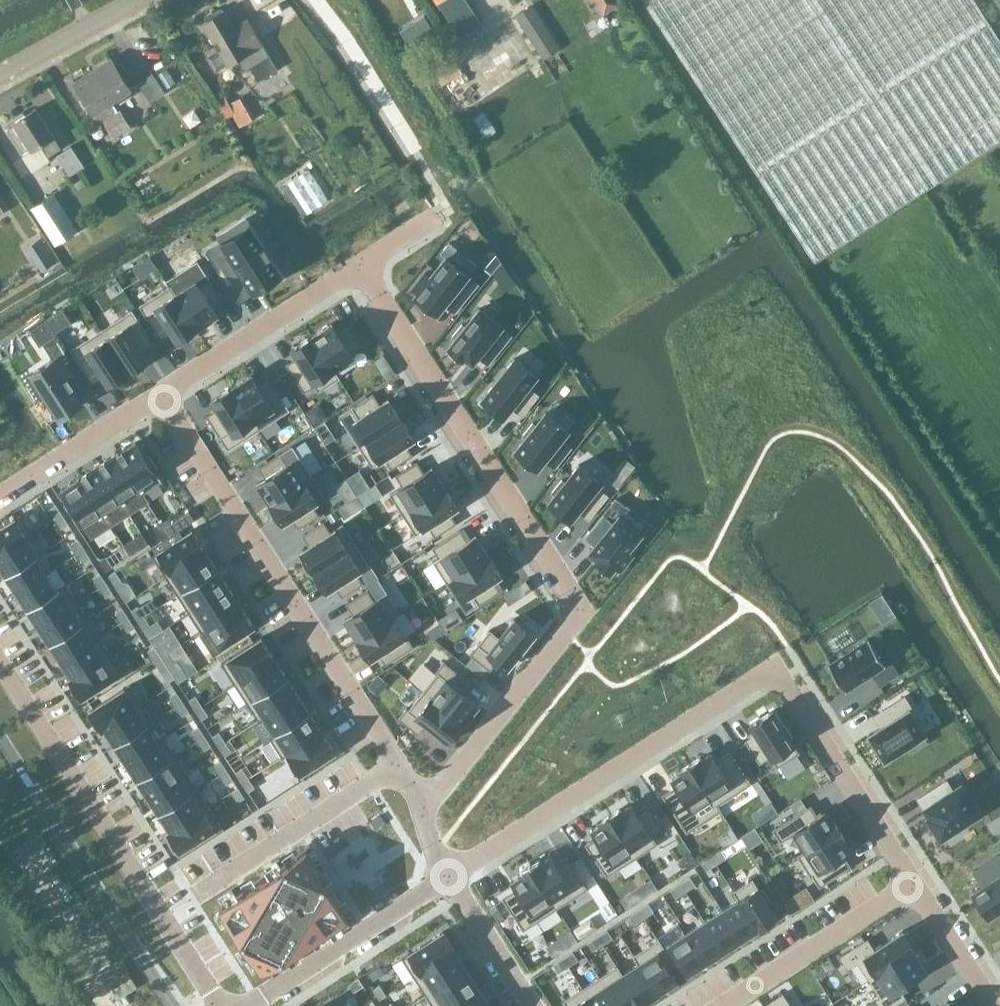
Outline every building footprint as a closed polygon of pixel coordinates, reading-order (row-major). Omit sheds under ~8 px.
[(437,2),(458,34),(479,21),(466,0),(440,0),(437,2)] [(521,1),(520,0),(494,0),(495,3),(499,1),(503,9),(521,1)] [(817,261),(999,142),(999,35),(977,0),(646,0),(817,261)] [(557,51),(559,50),(531,6),(516,16),(544,60),(557,51)] [(208,21),(204,23),(220,50),(211,55),(210,60),(215,68),(219,70),(228,64),(229,65),(239,59),(246,70),(251,67),(259,81),(279,70),(249,19),(235,27),(225,10),(216,15),(215,13),(212,12),(207,15),(206,18),(208,21)] [(424,16),(415,22),(422,33),(431,27),(424,16)] [(524,114),(556,88),(500,20),(465,48),(468,52),(431,82),(458,114),(463,110),(486,138),(494,132),(484,119),(490,114),(511,139),(531,123),(524,114)] [(431,71),(466,59),(461,45),(426,58),(431,71)] [(93,71),(75,83),(101,123),(104,121),(114,137),(131,126),(120,110),(114,114),(107,103),(116,98),(119,103),(131,95),(127,90),(131,88),(124,77),(126,76),(127,71),(122,63),(117,62),(115,63),(114,61),(95,73),(93,71)] [(167,69),(156,76),(165,90),(176,83),(167,69)] [(227,98),(218,103),(226,117),(235,112),(230,103),(227,98)] [(37,108),(15,123),(32,149),(24,155),(34,170),(51,159),(49,156),(62,147),(57,139),(37,108)] [(72,146),(57,156),(70,176),(85,166),(72,146)] [(310,171),(289,184),(308,214),(329,201),(310,171)] [(55,194),(33,208),(56,243),(78,229),(55,194)] [(228,255),(215,264),(231,289),(245,280),(252,291),(253,293),(259,289),(264,286),(265,287),(269,285),(268,283),(282,274),(283,276),(284,275),(272,256),(272,255),(271,254),(270,255),(265,247),(266,246),(265,244),(265,245),(250,223),(249,224),(252,228),(224,246),(223,247),(228,255)] [(30,247),(43,267),(56,259),(42,239),(30,247)] [(24,251),(12,258),(25,280),(37,272),(24,251)] [(497,254),(485,268),(492,274),(502,261),(497,254)] [(426,273),(414,288),(419,292),(416,295),(438,313),(446,304),(456,312),(479,283),(475,280),(475,279),(447,257),(431,277),(426,273)] [(198,261),(167,280),(171,286),(176,294),(198,328),(218,315),(213,307),(224,300),(210,278),(198,261)] [(171,286),(140,306),(162,339),(173,333),(178,341),(186,336),(196,330),(198,328),(176,294),(171,286)] [(455,339),(449,347),(464,359),(465,357),(473,363),(479,356),(489,364),(512,335),(502,327),(503,326),(480,308),(466,326),(463,324),(452,337),(455,339)] [(133,310),(102,330),(130,372),(132,370),(132,371),(142,365),(141,364),(150,359),(144,351),(155,344),(133,310)] [(40,346),(44,344),(57,335),(56,333),(48,320),(31,330),(40,346)] [(333,323),(312,336),(334,370),(335,370),(354,357),(352,353),(362,346),(348,324),(338,331),(333,323)] [(102,330),(72,350),(94,384),(104,377),(109,385),(118,380),(127,374),(130,372),(102,330)] [(31,374),(27,376),(31,382),(42,400),(47,397),(60,417),(83,402),(67,377),(79,370),(57,335),(44,344),(54,359),(31,373),(31,374)] [(297,357),(287,364),(305,392),(315,385),(319,391),(340,378),(335,370),(334,370),(312,336),(310,338),(309,337),(300,343),(300,344),(292,349),(297,357)] [(516,358),(482,399),(505,417),(513,407),(523,415),(539,395),(529,387),(538,376),(516,358)] [(253,375),(232,388),(259,430),(290,410),(268,376),(258,383),(253,375)] [(217,409),(207,416),(229,450),(259,430),(232,388),(230,389),(229,389),(220,395),(212,401),(217,409)] [(374,393),(340,415),(360,446),(402,419),(400,416),(401,416),(395,407),(394,407),(389,399),(381,404),(374,393)] [(319,404),(307,412),(315,424),(327,416),(319,404)] [(526,438),(516,451),(538,469),(546,459),(556,467),(572,447),(562,439),(569,430),(547,412),(537,425),(534,422),(523,435),(526,438)] [(402,419),(360,446),(373,466),(385,458),(392,469),(414,455),(407,444),(415,439),(410,431),(404,421),(404,422),(402,419)] [(136,442),(117,454),(142,493),(143,493),(161,481),(156,473),(160,471),(149,455),(146,457),(136,442)] [(266,478),(258,483),(271,503),(305,481),(305,482),(313,477),(312,474),(294,447),(293,445),(259,467),(266,478)] [(117,454),(99,466),(130,513),(149,501),(143,493),(142,493),(117,454)] [(403,486),(391,494),(404,514),(446,487),(433,467),(425,472),(418,462),(396,475),(403,486)] [(555,495),(549,502),(572,520),(580,510),(590,518),(608,495),(598,487),(603,482),(580,464),(566,482),(563,479),(552,492),(555,495)] [(99,466),(81,477),(112,525),(130,513),(99,466)] [(618,470),(611,479),(619,486),(626,477),(618,470)] [(81,477),(62,490),(92,537),(112,525),(81,477)] [(305,481),(271,503),(272,506),(278,515),(284,524),(292,518),(299,529),(320,515),(313,504),(318,502),(305,482),(305,481)] [(446,487),(404,514),(417,534),(429,526),(436,537),(457,523),(450,513),(459,507),(453,499),(454,499),(448,490),(447,490),(446,487)] [(617,498),(604,515),(614,523),(620,515),(627,506),(617,498)] [(57,504),(50,509),(56,519),(63,514),(57,504)] [(0,528),(0,555),(28,537),(28,538),(34,534),(21,514),(0,528)] [(63,514),(56,519),(63,529),(69,524),(63,514)] [(604,515),(586,537),(596,545),(590,553),(598,559),(596,561),(611,572),(616,566),(621,570),(634,554),(629,550),(642,533),(620,515),(614,523),(604,515)] [(172,516),(163,522),(172,535),(179,530),(180,530),(174,520),(172,516)] [(163,522),(155,527),(163,541),(172,535),(163,522)] [(310,546),(301,551),(307,560),(306,560),(312,569),(313,569),(314,571),(357,544),(344,524),(331,532),(324,522),(303,535),(310,546)] [(183,536),(153,555),(166,576),(206,551),(206,550),(193,529),(183,536)] [(153,555),(183,536),(179,530),(172,535),(163,541),(152,548),(149,550),(153,555)] [(461,530),(433,548),(440,558),(434,562),(447,582),(489,555),(476,535),(468,540),(461,530)] [(142,533),(136,537),(142,548),(149,544),(142,533)] [(0,555),(0,565),(6,575),(6,576),(36,557),(39,555),(39,554),(28,538),(28,537),(0,555)] [(79,539),(72,543),(78,553),(85,549),(79,539)] [(357,544),(314,571),(316,574),(322,584),(322,583),(328,592),(336,586),(343,597),(364,583),(357,573),(370,564),(357,544)] [(85,549),(78,553),(85,563),(91,559),(85,549)] [(206,551),(166,576),(178,595),(218,569),(218,568),(217,568),(206,551)] [(489,555),(447,582),(467,613),(501,591),(494,581),(502,575),(497,567),(491,557),(491,558),(489,555)] [(107,556),(100,560),(107,571),(114,567),(107,556)] [(36,557),(6,576),(7,576),(18,592),(46,574),(36,557)] [(218,569),(178,595),(190,613),(230,587),(218,569)] [(116,571),(109,575),(116,586),(127,602),(137,595),(129,582),(123,581),(116,571)] [(101,573),(94,577),(100,587),(107,583),(101,573)] [(46,574),(18,592),(28,608),(28,609),(57,590),(46,574)] [(107,583),(100,587),(107,597),(114,593),(107,583)] [(57,590),(28,609),(28,610),(29,610),(40,627),(78,602),(66,584),(57,590)] [(230,587),(190,613),(201,631),(241,605),(230,587)] [(353,614),(345,619),(358,639),(392,617),(393,618),(401,613),(387,592),(375,600),(368,590),(347,603),(353,614)] [(896,615),(882,593),(869,602),(883,623),(896,615)] [(78,602),(40,627),(51,644),(50,644),(51,644),(83,623),(83,624),(89,620),(78,602)] [(241,605),(201,631),(215,652),(255,626),(242,605),(241,605)] [(139,606),(132,610),(138,620),(145,616),(139,606)] [(123,607),(116,612),(122,622),(129,617),(123,607)] [(145,616),(138,620),(145,630),(151,626),(145,616)] [(129,617),(122,622),(129,632),(136,627),(129,617)] [(392,617),(358,639),(360,642),(365,651),(366,651),(371,660),(379,654),(386,665),(414,647),(407,635),(404,636),(393,618),(392,617)] [(491,630),(471,654),(491,670),(499,660),(508,668),(525,647),(527,649),(541,632),(525,619),(522,623),(515,618),(500,637),(491,630)] [(83,623),(51,644),(51,645),(61,660),(94,640),(93,639),(83,624),(83,623)] [(94,640),(61,660),(72,677),(73,678),(111,653),(99,635),(93,639),(94,640)] [(262,637),(222,663),(236,684),(275,658),(276,658),(262,637)] [(869,639),(829,665),(846,692),(886,666),(869,639)] [(162,642),(155,646),(162,656),(169,652),(162,642)] [(155,646),(149,651),(155,661),(162,656),(155,646)] [(169,652),(162,656),(168,666),(175,662),(169,652)] [(72,677),(70,678),(83,698),(123,672),(111,653),(73,678),(72,677)] [(162,656),(155,661),(161,671),(168,666),(162,656)] [(275,658),(236,684),(247,702),(287,677),(275,658)] [(175,662),(168,666),(176,678),(179,683),(189,676),(178,660),(175,662)] [(438,673),(424,691),(464,724),(479,705),(457,687),(465,677),(445,661),(436,672),(438,673)] [(893,662),(873,675),(880,686),(900,673),(893,662)] [(287,677),(247,702),(260,721),(266,717),(265,717),(299,695),(288,678),(288,677),(287,677)] [(131,684),(91,710),(103,730),(106,729),(105,728),(143,703),(131,684)] [(408,707),(399,718),(419,734),(427,724),(449,742),(455,734),(455,735),(462,726),(464,724),(424,691),(409,709),(408,707)] [(177,692),(171,696),(177,706),(184,702),(177,692)] [(196,695),(190,700),(196,710),(203,705),(196,695)] [(299,695),(265,717),(266,717),(276,734),(277,735),(310,713),(311,713),(310,711),(310,712),(299,695)] [(871,734),(869,735),(870,737),(870,736),(884,759),(885,761),(887,759),(908,746),(912,752),(927,742),(923,736),(926,734),(910,710),(912,709),(905,697),(884,710),(891,721),(871,734)] [(184,702),(177,706),(183,716),(190,712),(184,702)] [(143,703),(105,728),(106,729),(115,744),(116,745),(148,724),(149,725),(155,721),(143,703)] [(203,705),(196,710),(202,720),(209,715),(203,705)] [(757,735),(747,741),(761,763),(771,756),(778,767),(800,752),(790,738),(793,736),(785,724),(782,725),(773,711),(751,725),(757,735)] [(276,734),(270,738),(283,758),(289,754),(288,753),(322,731),(310,713),(277,735),(276,734)] [(148,724),(116,745),(127,762),(159,742),(159,741),(149,725),(148,724)] [(199,726),(193,730),(199,740),(206,736),(199,726)] [(322,731),(288,753),(289,754),(302,774),(336,752),(323,731),(322,731)] [(220,732),(213,736),(219,746),(226,742),(220,732)] [(206,736),(199,740),(205,750),(212,746),(206,736)] [(159,742),(127,762),(138,779),(176,755),(165,737),(159,741),(159,742)] [(226,742),(219,746),(226,756),(233,752),(226,742)] [(701,757),(691,763),(717,805),(718,804),(751,783),(731,752),(717,761),(712,753),(702,759),(701,757)] [(176,755),(138,779),(138,780),(139,780),(149,796),(187,772),(176,755)] [(221,760),(215,765),(221,775),(228,770),(221,760)] [(678,786),(664,795),(687,832),(722,810),(718,804),(717,805),(691,763),(681,770),(682,772),(672,778),(678,786)] [(243,768),(236,772),(242,782),(249,778),(243,768)] [(228,770),(221,775),(227,785),(234,780),(228,770)] [(187,772),(149,796),(160,813),(159,813),(160,814),(198,789),(187,772)] [(249,778),(242,782),(249,792),(256,788),(249,778)] [(947,780),(926,793),(933,804),(926,808),(932,817),(930,818),(931,821),(930,822),(931,823),(932,822),(939,833),(938,833),(939,835),(940,834),(942,837),(979,813),(961,786),(954,790),(947,780)] [(238,787),(232,791),(238,802),(245,797),(238,787)] [(198,789),(160,814),(171,830),(171,831),(209,806),(198,789)] [(797,815),(807,808),(801,798),(790,805),(797,815)] [(621,808),(611,815),(638,856),(657,843),(651,834),(661,827),(648,806),(637,812),(632,804),(622,810),(621,808)] [(171,830),(169,831),(181,851),(222,825),(209,806),(171,831),(171,830)] [(797,815),(774,829),(781,841),(795,832),(806,850),(807,851),(840,829),(833,819),(831,821),(825,811),(817,816),(810,806),(807,808),(797,815)] [(598,838),(587,845),(607,876),(638,856),(611,815),(601,821),(602,824),(592,830),(598,838)] [(806,850),(798,855),(811,876),(813,875),(820,886),(850,867),(843,856),(851,851),(844,841),(847,840),(840,829),(807,851),(806,850)] [(722,849),(712,856),(717,864),(727,858),(722,849)] [(307,850),(220,906),(262,971),(349,915),(307,850)] [(973,893),(979,902),(988,916),(999,909),(999,854),(973,871),(983,886),(974,892),(973,893)] [(541,860),(531,866),(557,908),(588,888),(568,857),(557,864),(552,856),(542,862),(541,860)] [(712,856),(702,862),(707,870),(717,864),(712,856)] [(518,890),(504,898),(524,929),(557,908),(531,866),(520,873),(522,875),(512,881),(518,890)] [(691,877),(681,883),(686,891),(696,885),(691,877)] [(753,878),(734,891),(739,899),(759,928),(777,916),(769,903),(772,901),(763,888),(761,890),(753,878)] [(641,886),(648,896),(659,889),(652,879),(641,886)] [(681,883),(671,889),(676,897),(686,891),(681,883)] [(785,902),(792,913),(800,909),(792,897),(785,902)] [(739,899),(722,910),(742,939),(759,928),(739,899)] [(650,903),(639,909),(645,918),(655,911),(650,903)] [(639,909),(629,916),(635,924),(645,918),(639,909)] [(722,910),(705,921),(724,950),(742,939),(722,910)] [(705,921),(688,932),(707,962),(724,950),(705,921)] [(608,930),(598,936),(603,944),(613,938),(608,930)] [(444,931),(403,958),(415,977),(456,950),(444,931)] [(868,939),(841,956),(848,968),(859,961),(870,979),(915,950),(914,948),(918,946),(908,931),(905,934),(903,931),(875,949),(868,939)] [(572,932),(566,936),(572,945),(579,941),(572,932)] [(664,947),(676,966),(681,963),(688,974),(707,962),(688,932),(664,947)] [(598,936),(588,943),(593,951),(603,944),(598,936)] [(659,939),(634,955),(639,963),(659,993),(678,981),(671,970),(676,966),(664,947),(659,939)] [(456,950),(415,977),(427,995),(467,969),(456,951),(457,951),(456,950)] [(870,979),(881,997),(877,1000),(881,1005),(892,1005),(906,997),(899,987),(926,970),(914,952),(916,951),(915,950),(870,979)] [(574,952),(564,958),(569,966),(579,960),(574,952)] [(564,958),(554,964),(559,972),(569,966),(564,958)] [(623,974),(622,974),(642,1004),(659,993),(639,963),(623,974)] [(380,966),(370,973),(374,979),(384,973),(380,966)] [(600,977),(619,1005),(638,1005),(642,1004),(622,974),(623,974),(618,966),(600,977)] [(427,995),(434,1005),(449,1005),(479,987),(467,969),(427,995)] [(583,988),(594,1005),(619,1005),(600,977),(583,988)] [(359,978),(350,984),(355,991),(364,985),(359,978)] [(380,985),(374,989),(380,999),(387,995),(380,985)] [(449,1005),(489,1005),(491,1005),(491,1004),(490,1004),(479,987),(449,1005)] [(564,1000),(568,1005),(594,1005),(583,988),(564,1000)] [(783,994),(764,1005),(791,1005),(783,994)]
